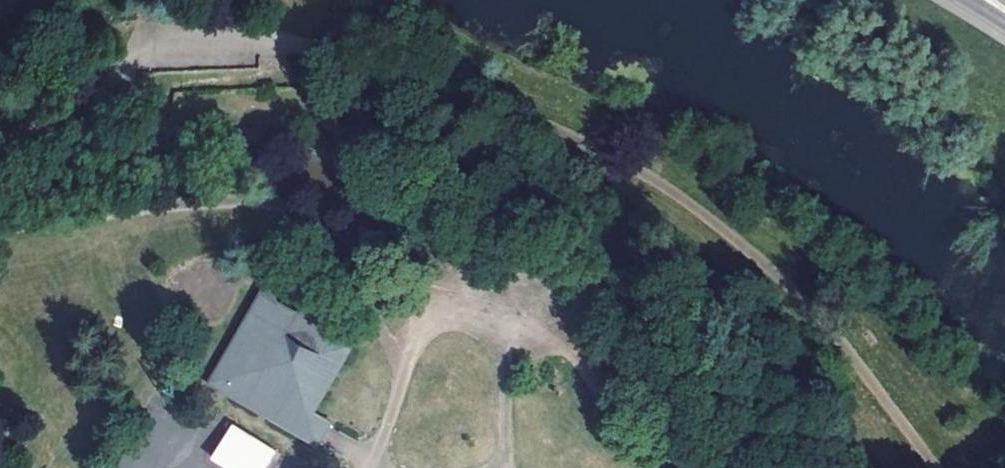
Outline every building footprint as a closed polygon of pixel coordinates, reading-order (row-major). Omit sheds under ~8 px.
[(371,213),(362,218),(367,225),(375,219),(371,213)] [(249,289),(201,378),(298,436),(305,425),(311,413),(297,404),(331,336),(313,324),(305,294),(279,306),(249,289)] [(278,452),(232,422),(208,458),(223,467),(267,467),(278,452)]
